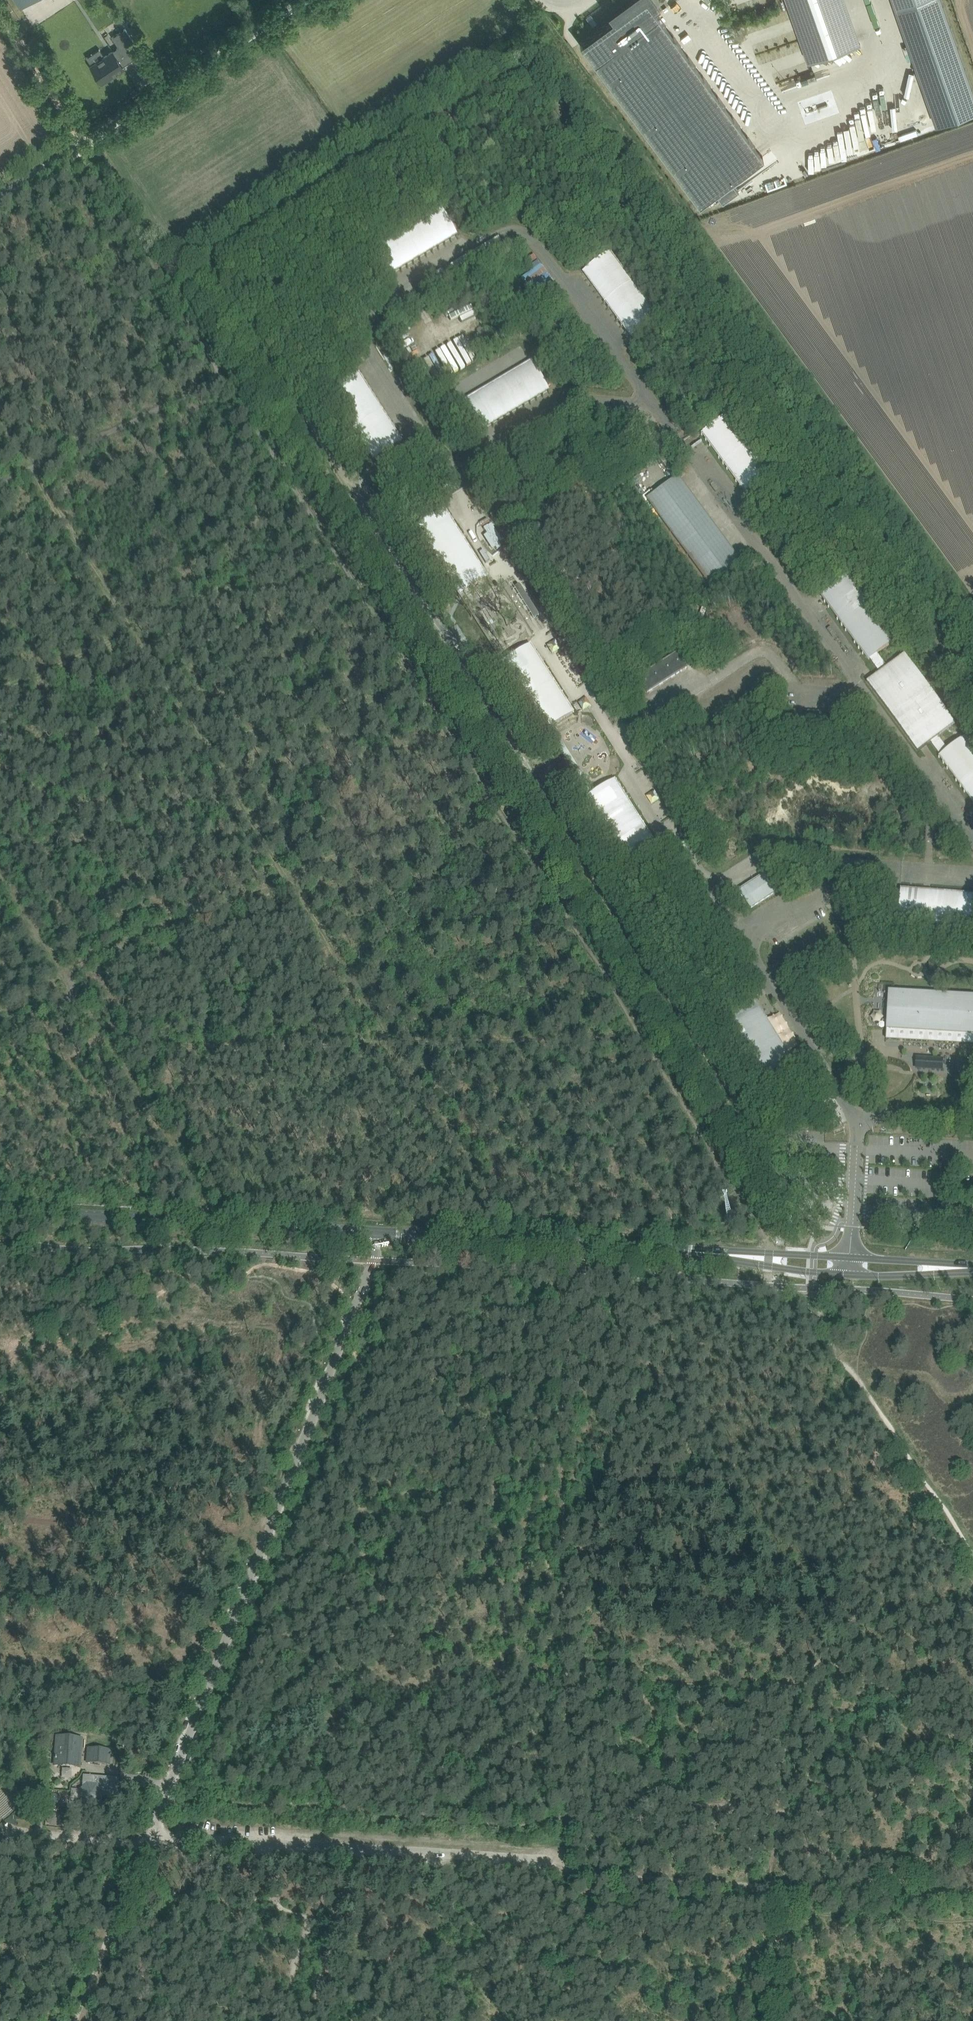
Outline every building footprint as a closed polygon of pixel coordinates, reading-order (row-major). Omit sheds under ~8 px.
[(580,43),(699,204),(715,192),(722,203),(739,190),(731,180),(763,156),(654,10),(657,7),(652,0),(631,0),(610,16),(612,19),(580,43)] [(808,62),(860,44),(845,0),(787,0),(808,62)] [(897,8),(938,125),(972,113),(972,89),(942,0),(894,0),(897,8)] [(92,65),(91,66),(102,82),(112,76),(124,68),(123,66),(119,61),(135,50),(131,44),(134,41),(125,28),(112,37),(119,47),(105,57),(92,65)] [(854,67),(877,60),(875,54),(853,61),(854,67)] [(804,111),(814,106),(810,99),(800,104),(804,111)] [(370,247),(387,276),(457,235),(439,206),(370,247)] [(611,253),(584,273),(632,337),(659,318),(611,253)] [(479,431),(548,390),(531,361),(462,402),(479,431)] [(358,374),(330,392),(373,459),(401,442),(358,374)] [(703,434),(750,499),(777,479),(730,414),(703,434)] [(712,587),(743,565),(679,477),(647,500),(712,587)] [(487,577),(444,509),(416,527),(459,595),(487,577)] [(508,528),(497,512),(491,515),(502,532),(508,528)] [(870,659),(880,673),(867,682),(918,752),(931,743),(941,756),(940,757),(972,801),(972,745),(967,737),(949,750),(939,737),(956,724),(905,654),(888,667),(878,653),(896,640),(848,576),(821,595),(869,660),(870,659)] [(573,712),(530,645),(502,662),(545,730),(546,729),(551,726),(573,712)] [(648,693),(687,667),(678,652),(638,678),(648,693)] [(589,797),(594,794),(557,734),(551,726),(546,729),(589,797)] [(630,866),(659,848),(616,780),(594,794),(589,797),(587,798),(630,866)] [(768,872),(740,890),(751,908),(779,890),(768,872)] [(902,889),(899,922),(938,925),(972,928),(972,895),(902,889)] [(712,911),(704,916),(712,930),(721,924),(712,911)] [(972,1035),(972,996),(935,993),(889,991),(887,1030),(972,1035)] [(798,1068),(755,1000),(727,1018),(769,1086),(798,1068)] [(76,1755),(81,1755),(82,1738),(57,1737),(55,1760),(75,1761),(76,1755)] [(109,1764),(110,1750),(88,1749),(88,1753),(95,1753),(94,1763),(109,1764)] [(117,1798),(119,1778),(93,1776),(92,1786),(88,1786),(82,1791),(82,1799),(87,1805),(94,1805),(100,1800),(101,1796),(117,1798)]
